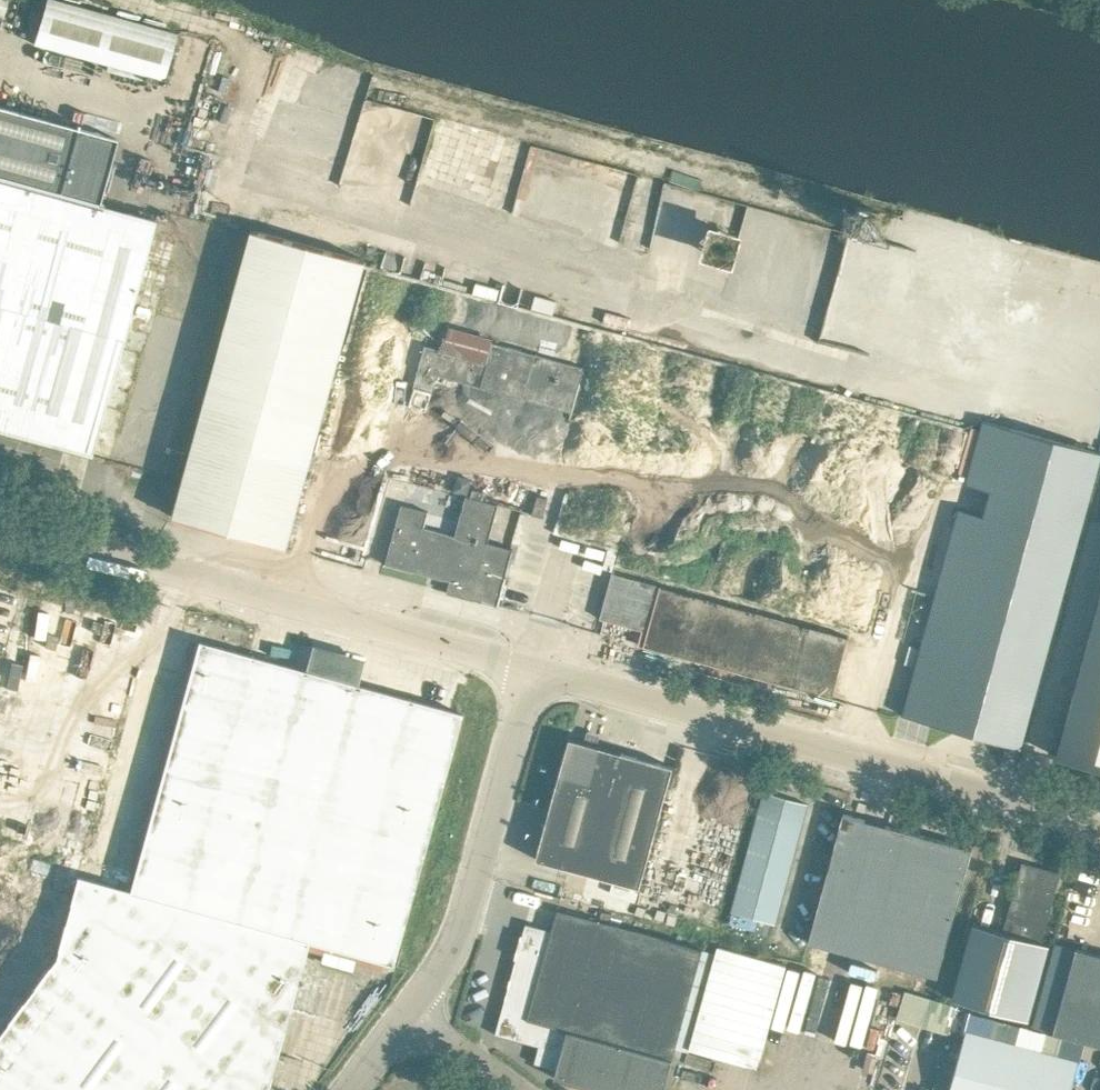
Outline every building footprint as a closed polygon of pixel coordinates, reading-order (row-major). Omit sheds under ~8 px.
[(61,0),(46,0),(34,44),(163,80),(176,32),(61,0)] [(154,219),(103,204),(103,202),(99,201),(117,138),(78,127),(79,123),(77,123),(76,126),(0,106),(0,430),(90,454),(154,219)] [(287,548),(366,260),(253,229),(174,517),(287,548)] [(424,345),(413,387),(432,392),(436,376),(524,400),(573,413),(586,368),(537,355),(491,342),(486,362),(443,350),(424,345)] [(1099,453),(1099,452),(985,421),(904,714),(1020,746),(1026,725),(1099,453)] [(402,504),(386,563),(413,571),(415,565),(452,576),(456,562),(460,563),(468,536),(488,542),(489,542),(499,504),(483,500),(485,491),(474,488),(471,497),(467,495),(456,535),(424,526),(429,511),(402,504)] [(543,516),(548,497),(538,495),(533,513),(543,516)] [(452,576),(447,591),(480,601),(480,600),(498,605),(513,548),(489,542),(488,542),(468,536),(460,563),(456,562),(452,576)] [(849,636),(613,571),(600,618),(601,618),(643,629),(639,643),(833,697),(849,636)] [(1059,756),(1099,768),(1099,603),(1082,671),(1059,756)] [(0,1030),(0,1089),(267,1089),(277,1053),(307,945),(387,967),(388,963),(391,963),(396,944),(460,712),(250,654),(199,640),(130,891),(77,876),(55,956),(0,1030)] [(641,887),(668,788),(674,766),(596,745),(598,738),(588,735),(586,742),(570,738),(537,859),(641,887)] [(775,924),(802,825),(808,803),(765,791),(759,813),(732,912),(775,924)] [(949,934),(973,848),(844,813),(838,834),(809,943),(938,977),(949,934)] [(974,923),(953,999),(1030,1019),(1050,944),(1042,942),(1062,872),(1023,862),(1004,932),(974,923)] [(673,1060),(703,949),(558,909),(552,930),(526,923),(502,1013),(673,1060)] [(1077,947),(1054,1032),(1099,1044),(1099,953),(1077,947)] [(905,991),(897,1020),(950,1035),(964,1039),(971,1014),(972,1009),(959,1006),(905,991)] [(502,1013),(496,1033),(540,1045),(535,1062),(557,1069),(555,1077),(602,1089),(664,1089),(673,1060),(502,1013)] [(1083,1043),(971,1014),(964,1039),(951,1089),(1071,1089),(1083,1043)]
